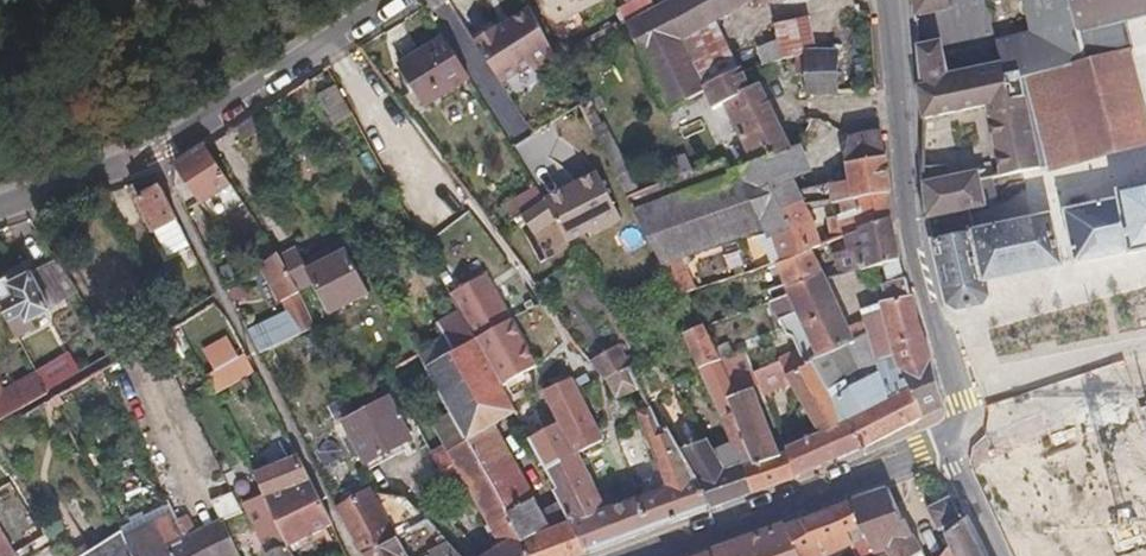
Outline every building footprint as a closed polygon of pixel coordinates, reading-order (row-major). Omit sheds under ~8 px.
[(558,24),(606,0),(544,0),(558,24)] [(627,25),(654,10),(649,0),(632,0),(619,7),(627,25)] [(684,41),(717,22),(755,0),(672,0),(654,10),(627,25),(668,110),(703,90),(701,85),(705,84),(684,41)] [(915,13),(935,10),(948,8),(947,0),(913,0),(915,13)] [(1069,0),(1021,0),(1029,31),(997,39),(1004,63),(1005,73),(1020,69),(1022,77),(1085,60),(1069,0)] [(1085,60),(1130,48),(1134,47),(1130,29),(1127,18),(1145,13),(1145,0),(1069,0),(1085,60)] [(528,10),(475,40),(500,83),(532,64),(536,71),(556,60),(528,10)] [(778,39),(783,58),(808,51),(808,49),(817,50),(809,16),(775,24),(778,39)] [(705,84),(739,68),(717,22),(684,41),(705,84)] [(435,42),(461,82),(469,77),(444,37),(435,42)] [(783,58),(778,39),(758,47),(763,64),(783,58)] [(461,82),(435,42),(398,66),(425,105),(461,82)] [(940,43),(917,47),(923,86),(946,83),(943,69),(940,43)] [(1130,48),(1085,60),(1022,77),(1027,101),(1038,152),(1047,167),(1049,173),(1145,148),(1145,113),(1130,48)] [(834,50),(817,50),(808,49),(808,51),(810,88),(810,94),(837,92),(834,50)] [(808,51),(783,58),(783,89),(810,88),(808,51)] [(960,70),(962,80),(982,77),(1005,73),(1004,63),(960,70)] [(750,87),(743,69),(741,67),(739,68),(705,84),(701,85),(703,90),(712,109),(723,104),(752,161),(769,155),(770,158),(793,149),(761,83),(750,87)] [(1027,101),(1022,77),(1020,69),(1005,73),(982,77),(985,109),(1027,101)] [(1038,152),(1027,101),(985,109),(982,77),(962,80),(946,83),(923,86),(919,87),(924,127),(984,115),(986,125),(997,180),(1047,167),(1038,152)] [(335,85),(318,94),(336,125),(351,116),(335,85)] [(595,108),(584,113),(627,195),(641,189),(606,121),(602,123),(595,108)] [(803,145),(799,147),(793,149),(770,158),(769,155),(752,161),(738,166),(763,229),(766,239),(770,238),(776,236),(779,241),(796,234),(785,210),(802,203),(805,207),(808,207),(840,200),(890,190),(888,155),(885,155),(881,129),(849,135),(845,162),(848,181),(829,183),(801,192),(796,179),(814,171),(803,145)] [(203,204),(226,188),(231,185),(204,145),(175,164),(203,204)] [(763,229),(738,166),(730,169),(726,158),(685,172),(641,189),(627,195),(662,265),(682,258),(763,229)] [(986,204),(982,183),(977,167),(975,167),(943,174),(941,162),(923,165),(928,219),(970,210),(986,207),(986,204)] [(623,215),(596,165),(542,193),(557,220),(567,240),(623,215)] [(153,231),(168,225),(178,220),(160,185),(147,178),(131,184),(153,231)] [(534,180),(501,199),(511,215),(522,209),(544,196),(542,193),(534,180)] [(991,181),(982,183),(986,204),(995,201),(991,181)] [(1116,190),(1119,201),(1130,251),(1130,254),(1145,251),(1145,183),(1116,190)] [(239,196),(231,185),(226,188),(234,201),(239,196)] [(828,218),(832,240),(844,236),(858,230),(890,217),(890,190),(840,200),(843,213),(828,218)] [(557,220),(544,196),(522,209),(535,232),(557,220)] [(1130,251),(1119,201),(1068,212),(1077,262),(1130,251)] [(823,244),(808,207),(805,207),(802,203),(785,210),(796,234),(779,241),(776,236),(770,238),(779,261),(812,248),(823,244)] [(975,232),(970,210),(928,219),(945,303),(959,311),(983,307),(991,298),(989,282),(1027,273),(1062,265),(1052,214),(975,232)] [(900,259),(890,217),(858,230),(863,244),(856,247),(861,269),(883,264),(900,259)] [(190,244),(178,220),(168,225),(181,248),(190,244)] [(837,253),(843,274),(861,269),(856,247),(863,244),(858,230),(844,236),(848,249),(837,253)] [(306,259),(315,278),(329,310),(375,289),(352,238),(306,259)] [(298,244),(278,253),(295,288),(315,278),(306,259),(298,244)] [(783,280),(786,286),(823,270),(812,248),(779,261),(760,268),(767,285),(783,280)] [(278,253),(263,263),(287,309),(301,333),(314,327),(301,298),(295,288),(278,253)] [(33,268),(52,306),(78,290),(56,255),(33,268)] [(696,288),(682,258),(662,265),(674,291),(676,295),(685,292),(696,288)] [(860,309),(868,334),(878,360),(893,355),(892,342),(923,331),(912,295),(910,296),(900,259),(883,264),(887,282),(883,282),(884,301),(860,309)] [(0,276),(0,302),(3,307),(8,317),(17,334),(36,324),(32,315),(52,306),(33,268),(11,280),(7,273),(0,276)] [(779,357),(780,359),(786,374),(810,361),(855,339),(828,278),(823,270),(786,286),(788,293),(770,300),(785,333),(792,335),(798,349),(779,357)] [(451,293),(460,309),(501,385),(536,366),(486,274),(451,293)] [(666,294),(675,313),(692,307),(685,292),(676,295),(674,291),(666,294)] [(179,323),(187,338),(209,325),(206,306),(179,323)] [(3,307),(0,309),(0,321),(8,317),(3,307)] [(255,326),(248,330),(259,352),(277,344),(301,333),(287,309),(278,314),(280,319),(258,330),(255,326)] [(420,356),(425,366),(475,338),(460,309),(436,321),(431,311),(403,326),(420,356)] [(683,332),(696,362),(699,368),(720,360),(704,325),(703,324),(683,332)] [(932,359),(923,331),(892,342),(893,355),(900,373),(902,372),(924,415),(944,406),(932,363),(932,359)] [(203,344),(216,370),(237,358),(224,332),(203,344)] [(924,415),(902,372),(900,373),(885,379),(878,360),(868,334),(855,339),(810,361),(861,446),(924,415)] [(155,338),(142,345),(149,357),(161,350),(155,338)] [(515,411),(509,400),(501,385),(475,338),(425,366),(451,412),(531,555),(580,555),(585,554),(567,521),(550,529),(494,426),(516,413),(515,411)] [(284,359),(277,344),(259,352),(267,367),(284,359)] [(610,344),(587,358),(600,376),(603,374),(626,363),(610,344)] [(42,358),(57,385),(80,371),(65,345),(42,358)] [(205,376),(214,394),(255,372),(246,352),(237,358),(216,370),(205,376)] [(900,373),(893,355),(878,360),(885,379),(900,373)] [(758,386),(786,374),(780,359),(756,370),(751,372),(758,386)] [(738,395),(720,360),(699,368),(716,407),(728,402),(744,440),(753,462),(755,467),(778,458),(752,391),(738,395)] [(790,454),(785,456),(794,477),(861,446),(810,361),(786,374),(820,432),(787,446),(790,454)] [(626,363),(603,374),(614,394),(639,384),(628,362),(626,363)] [(0,393),(0,419),(47,391),(37,371),(5,389),(0,393)] [(509,400),(515,411),(547,394),(542,384),(509,400)] [(663,431),(668,429),(680,422),(660,386),(644,394),(650,406),(663,431)] [(558,422),(530,437),(528,439),(555,488),(552,490),(567,521),(585,554),(710,507),(699,482),(683,455),(668,429),(663,431),(650,406),(638,411),(667,486),(606,507),(577,454),(603,439),(577,388),(551,402),(549,403),(558,422)] [(51,398),(56,407),(64,403),(59,394),(51,398)] [(390,397),(343,421),(363,463),(412,438),(390,397)] [(728,402),(716,407),(731,444),(744,440),(728,402)] [(975,467),(1011,555),(1060,555),(1045,519),(1082,504),(1083,506),(1089,504),(1079,480),(1145,453),(1145,445),(1129,404),(975,467)] [(482,555),(531,555),(451,412),(431,422),(442,444),(430,449),(444,474),(448,483),(460,476),(498,546),(482,555)] [(694,450),(683,455),(699,482),(710,507),(752,493),(741,463),(726,469),(720,461),(711,465),(701,447),(709,442),(693,415),(680,423),(694,450)] [(297,455),(253,473),(264,496),(292,553),(303,547),(300,541),(331,524),(297,455)] [(1127,461),(1144,514),(1145,513),(1145,455),(1127,461)] [(753,462),(741,463),(752,493),(794,477),(785,456),(778,458),(755,467),(753,462)] [(874,555),(876,555),(891,548),(895,555),(911,555),(921,551),(904,520),(900,522),(886,487),(849,500),(861,532),(863,537),(866,536),(874,555)] [(398,535),(372,490),(371,488),(337,508),(336,509),(362,554),(397,536),(398,535)] [(372,490),(398,535),(425,517),(406,495),(372,490)] [(226,523),(243,514),(240,508),(234,495),(213,505),(220,520),(196,532),(188,516),(178,521),(186,537),(181,539),(166,547),(171,555),(241,555),(226,523)] [(292,553),(264,496),(245,505),(269,555),(293,555),(292,553)] [(961,517),(949,496),(926,509),(937,530),(961,517)] [(800,555),(818,555),(823,551),(826,555),(827,555),(853,544),(849,536),(861,532),(849,500),(784,524),(800,555)] [(452,512),(445,518),(452,526),(458,520),(452,512)] [(142,528),(152,550),(139,555),(171,555),(166,547),(181,539),(169,514),(142,528)] [(968,516),(963,519),(944,533),(949,546),(941,555),(988,555),(968,516)] [(784,524),(757,534),(766,555),(800,555),(784,524)] [(1,528),(0,529),(0,555),(19,555),(1,528)] [(126,536),(136,555),(139,555),(152,550),(142,528),(126,536)] [(126,536),(122,530),(80,555),(136,555),(126,536)] [(428,555),(461,555),(437,530),(421,539),(428,555)] [(757,534),(727,546),(729,555),(766,555),(757,534)] [(405,550),(397,536),(362,554),(363,555),(393,555),(405,550)] [(715,555),(729,555),(727,546),(713,551),(715,555)]
